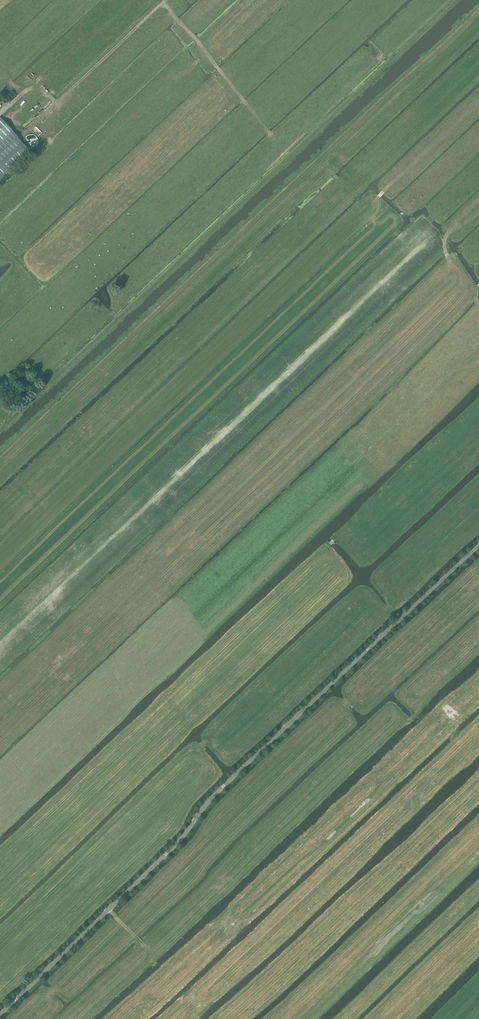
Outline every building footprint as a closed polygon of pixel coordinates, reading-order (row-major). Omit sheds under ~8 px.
[(0,118),(0,141),(1,142),(10,133),(11,134),(14,131),(1,117),(0,118)] [(28,154),(15,140),(18,136),(14,131),(11,134),(0,144),(0,181),(28,154)]
